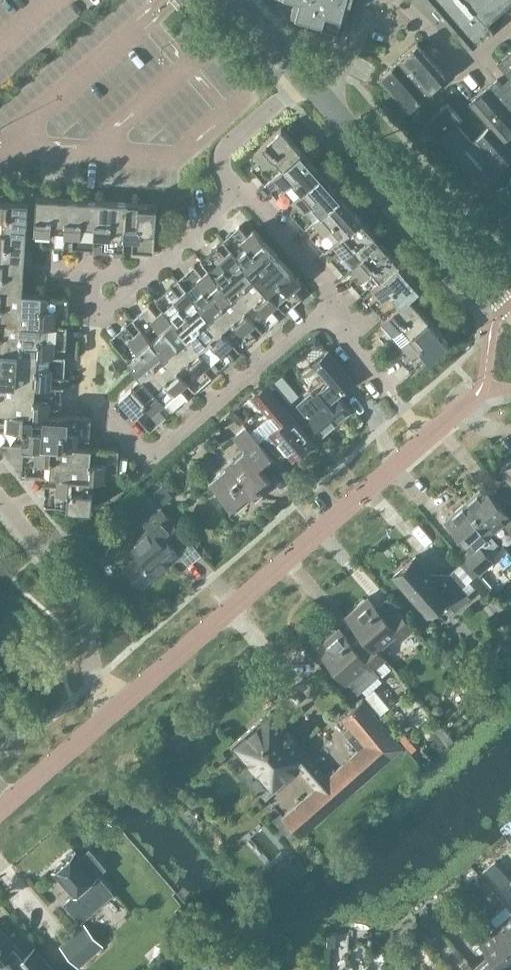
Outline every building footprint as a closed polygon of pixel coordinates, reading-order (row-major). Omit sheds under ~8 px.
[(291,14),(295,15),(295,16),(300,18),(300,23),(336,33),(337,27),(339,27),(340,23),(345,24),(351,0),(295,0),(291,14)] [(510,2),(510,0),(432,0),(437,6),(474,48),(493,31),(486,24),(510,2)] [(445,75),(428,55),(417,43),(387,69),(380,75),(407,107),(416,99),(419,103),(439,85),(436,82),(445,75)] [(489,126),(502,141),(510,133),(510,51),(498,63),(506,72),(469,104),(489,126)] [(502,141),(489,126),(471,142),(455,123),(460,118),(446,102),(423,123),(477,186),(478,185),(482,181),(510,156),(510,152),(502,141)] [(274,155),(284,167),(302,152),(282,129),(255,152),(261,159),(252,167),(255,171),(274,155)] [(302,152),(284,167),(275,175),(281,182),(272,189),(275,194),(294,178),(304,190),(323,175),(302,152)] [(313,200),(324,213),(342,197),(323,175),(304,190),(295,198),(300,204),(292,212),(295,216),(313,200)] [(497,190),(510,206),(510,178),(497,190)] [(69,199),(38,197),(35,233),(44,234),(43,246),(51,246),(53,222),(67,223),(69,199)] [(342,197),(324,213),(315,221),(320,227),(311,235),(315,239),(333,223),(344,236),(362,220),(342,197)] [(67,223),(66,235),(74,236),(73,247),(80,248),(82,224),(96,225),(98,201),(69,199),(67,223)] [(4,218),(3,232),(27,234),(29,203),(0,201),(0,217),(4,218)] [(127,227),(128,203),(98,201),(96,225),(96,237),(103,238),(103,249),(110,250),(112,226),(127,227)] [(158,205),(128,203),(127,227),(126,231),(126,239),(133,240),(133,251),(140,252),(142,228),(157,229),(158,205)] [(363,258),(381,242),(362,220),(344,236),(335,244),(340,249),(331,257),(334,261),(352,246),(363,258)] [(266,242),(255,229),(248,234),(240,226),(235,231),(251,249),(240,258),(255,276),(278,255),(266,242)] [(25,264),(27,234),(3,232),(0,232),(0,247),(2,247),(1,262),(25,264)] [(401,265),(381,242),(363,258),(354,266),(359,272),(350,280),(354,284),(373,269),(383,281),(401,265)] [(240,258),(231,249),(226,254),(218,245),(212,250),(228,268),(217,278),(232,295),(255,276),(240,258)] [(278,255),(255,276),(268,290),(279,281),(297,302),(302,297),(295,288),(301,282),(300,281),(278,255)] [(25,264),(1,262),(0,262),(0,277),(0,279),(0,292),(23,294),(23,293),(23,289),(23,288),(25,264)] [(217,278),(209,268),(203,274),(195,265),(190,270),(206,288),(195,298),(210,315),(232,295),(217,278)] [(420,287),(401,265),(383,281),(374,289),(379,295),(370,302),(374,307),(393,292),(402,302),(409,296),(410,296),(420,287)] [(272,308),(278,303),(268,290),(255,276),(232,295),(245,310),(256,300),(274,321),(280,317),(272,308)] [(172,317),(187,335),(210,315),(195,298),(186,288),(180,294),(173,285),(167,290),(183,308),(172,317)] [(2,307),(1,322),(20,324),(23,294),(0,292),(0,307),(2,307)] [(20,324),(40,325),(56,326),(56,325),(56,317),(68,318),(69,309),(41,308),(42,294),(23,293),(23,294),(20,324)] [(210,315),(222,330),(233,320),(252,341),(257,336),(250,328),(255,322),(245,310),(232,295),(210,315)] [(379,334),(383,339),(402,324),(411,335),(429,319),(410,296),(409,296),(402,302),(384,318),(382,319),(388,326),(379,334)] [(164,355),(187,335),(172,317),(164,308),(158,313),(150,304),(145,309),(163,330),(152,340),(164,355)] [(233,342),(222,330),(210,315),(187,335),(199,350),(211,340),(229,361),(235,356),(227,348),(233,342)] [(421,346),(431,358),(449,341),(429,319),(411,335),(402,343),(407,349),(398,357),(403,362),(421,346)] [(0,338),(0,352),(18,353),(20,324),(1,322),(0,322),(0,337),(0,338)] [(39,339),(40,325),(20,324),(18,353),(38,354),(54,355),(54,347),(66,348),(67,340),(39,339)] [(140,350),(129,360),(142,374),(164,355),(152,340),(141,328),(135,333),(127,324),(122,329),(140,350)] [(164,355),(177,369),(188,360),(207,381),(212,376),(204,367),(210,362),(199,350),(187,335),(164,355)] [(324,343),(316,335),(308,342),(315,351),(323,344),(324,343)] [(310,393),(298,403),(323,432),(349,410),(336,395),(351,382),(325,351),(311,363),(326,381),(311,394),(310,393)] [(16,383),(18,353),(0,352),(0,382),(16,383)] [(18,353),(16,383),(36,384),(52,385),(52,377),(64,378),(65,370),(37,368),(38,354),(18,353)] [(166,379),(184,400),(190,396),(182,387),(188,382),(177,369),(164,355),(142,374),(155,389),(166,379)] [(165,401),(155,389),(142,374),(119,394),(135,412),(146,402),(162,420),(167,416),(159,407),(165,401)] [(9,413),(13,413),(16,383),(0,382),(0,412),(9,413)] [(36,384),(16,383),(13,413),(44,416),(50,416),(50,414),(50,407),(62,408),(63,399),(35,398),(36,384)] [(281,422),(270,432),(273,435),(266,441),(281,459),(289,453),(292,458),(312,441),(265,385),(252,396),(269,415),(273,412),(281,422)] [(13,413),(9,413),(9,421),(0,420),(0,429),(24,431),(23,444),(37,445),(42,445),(44,416),(13,413)] [(67,416),(50,414),(50,416),(44,416),(42,445),(72,447),(78,448),(78,447),(78,442),(78,439),(90,440),(90,432),(66,430),(67,416)] [(231,437),(235,442),(242,451),(207,481),(232,509),(269,477),(260,468),(272,457),(249,431),(244,426),(231,437)] [(42,445),(37,445),(37,453),(25,452),(24,461),(52,463),(51,476),(59,477),(70,477),(72,447),(42,445)] [(72,447),(70,477),(94,479),(105,480),(106,471),(118,472),(118,464),(90,462),(91,448),(78,447),(78,448),(72,447)] [(502,470),(510,481),(510,462),(502,470)] [(70,494),(69,507),(92,509),(94,479),(70,477),(59,477),(58,484),(46,484),(46,492),(70,494)] [(163,485),(150,496),(160,508),(173,497),(163,485)] [(464,503),(491,533),(503,522),(510,531),(510,513),(509,515),(483,486),(464,503)] [(491,533),(464,503),(445,519),(471,548),(462,556),(478,574),(494,560),(479,543),(491,533)] [(137,554),(123,566),(131,574),(141,586),(178,554),(168,542),(180,531),(174,524),(159,508),(143,522),(148,527),(129,544),(137,554)] [(415,555),(391,575),(426,615),(444,599),(453,610),(469,597),(448,573),(437,582),(415,555)] [(478,574),(470,581),(483,596),(491,590),(478,574)] [(346,617),(368,642),(376,651),(377,650),(396,632),(402,638),(414,628),(398,610),(386,620),(375,607),(367,599),(346,617)] [(376,651),(368,642),(358,651),(339,630),(336,632),(335,630),(330,630),(327,633),(326,637),(328,639),(318,648),(321,651),(319,653),(320,657),(322,660),(327,661),(328,660),(347,680),(348,680),(357,691),(378,673),(374,668),(385,658),(377,650),(376,651)] [(329,778),(318,788),(284,818),(301,837),(402,747),(362,701),(343,718),(351,727),(360,738),(366,744),(329,778)] [(435,706),(433,710),(434,714),(438,716),(443,715),(445,711),(444,707),(440,705),(435,706)] [(301,769),(318,788),(329,778),(312,759),(296,741),(299,738),(289,727),(286,730),(271,712),(232,747),(270,790),(263,796),(267,799),(301,769)] [(351,727),(344,732),(354,744),(360,738),(351,727)] [(406,735),(401,739),(409,749),(414,745),(406,735)] [(109,819),(108,824),(116,824),(117,814),(109,814),(109,819)] [(80,855),(76,850),(52,872),(72,895),(63,903),(80,922),(113,893),(98,875),(80,855)] [(299,859),(294,863),(301,871),(306,867),(299,859)] [(474,890),(470,893),(475,899),(479,895),(474,890)] [(496,926),(510,943),(510,914),(496,926)] [(84,925),(70,937),(59,945),(78,967),(103,946),(84,925)] [(490,953),(504,969),(510,969),(510,959),(510,958),(510,957),(510,943),(496,926),(480,941),(490,953)] [(34,948),(25,956),(0,927),(0,965),(5,969),(53,969),(34,948)] [(327,934),(326,945),(335,946),(335,934),(327,934)] [(278,947),(278,959),(288,959),(288,948),(278,947)] [(474,967),(477,969),(504,969),(490,953),(474,967)] [(474,967),(469,961),(459,969),(477,969),(474,967)]
